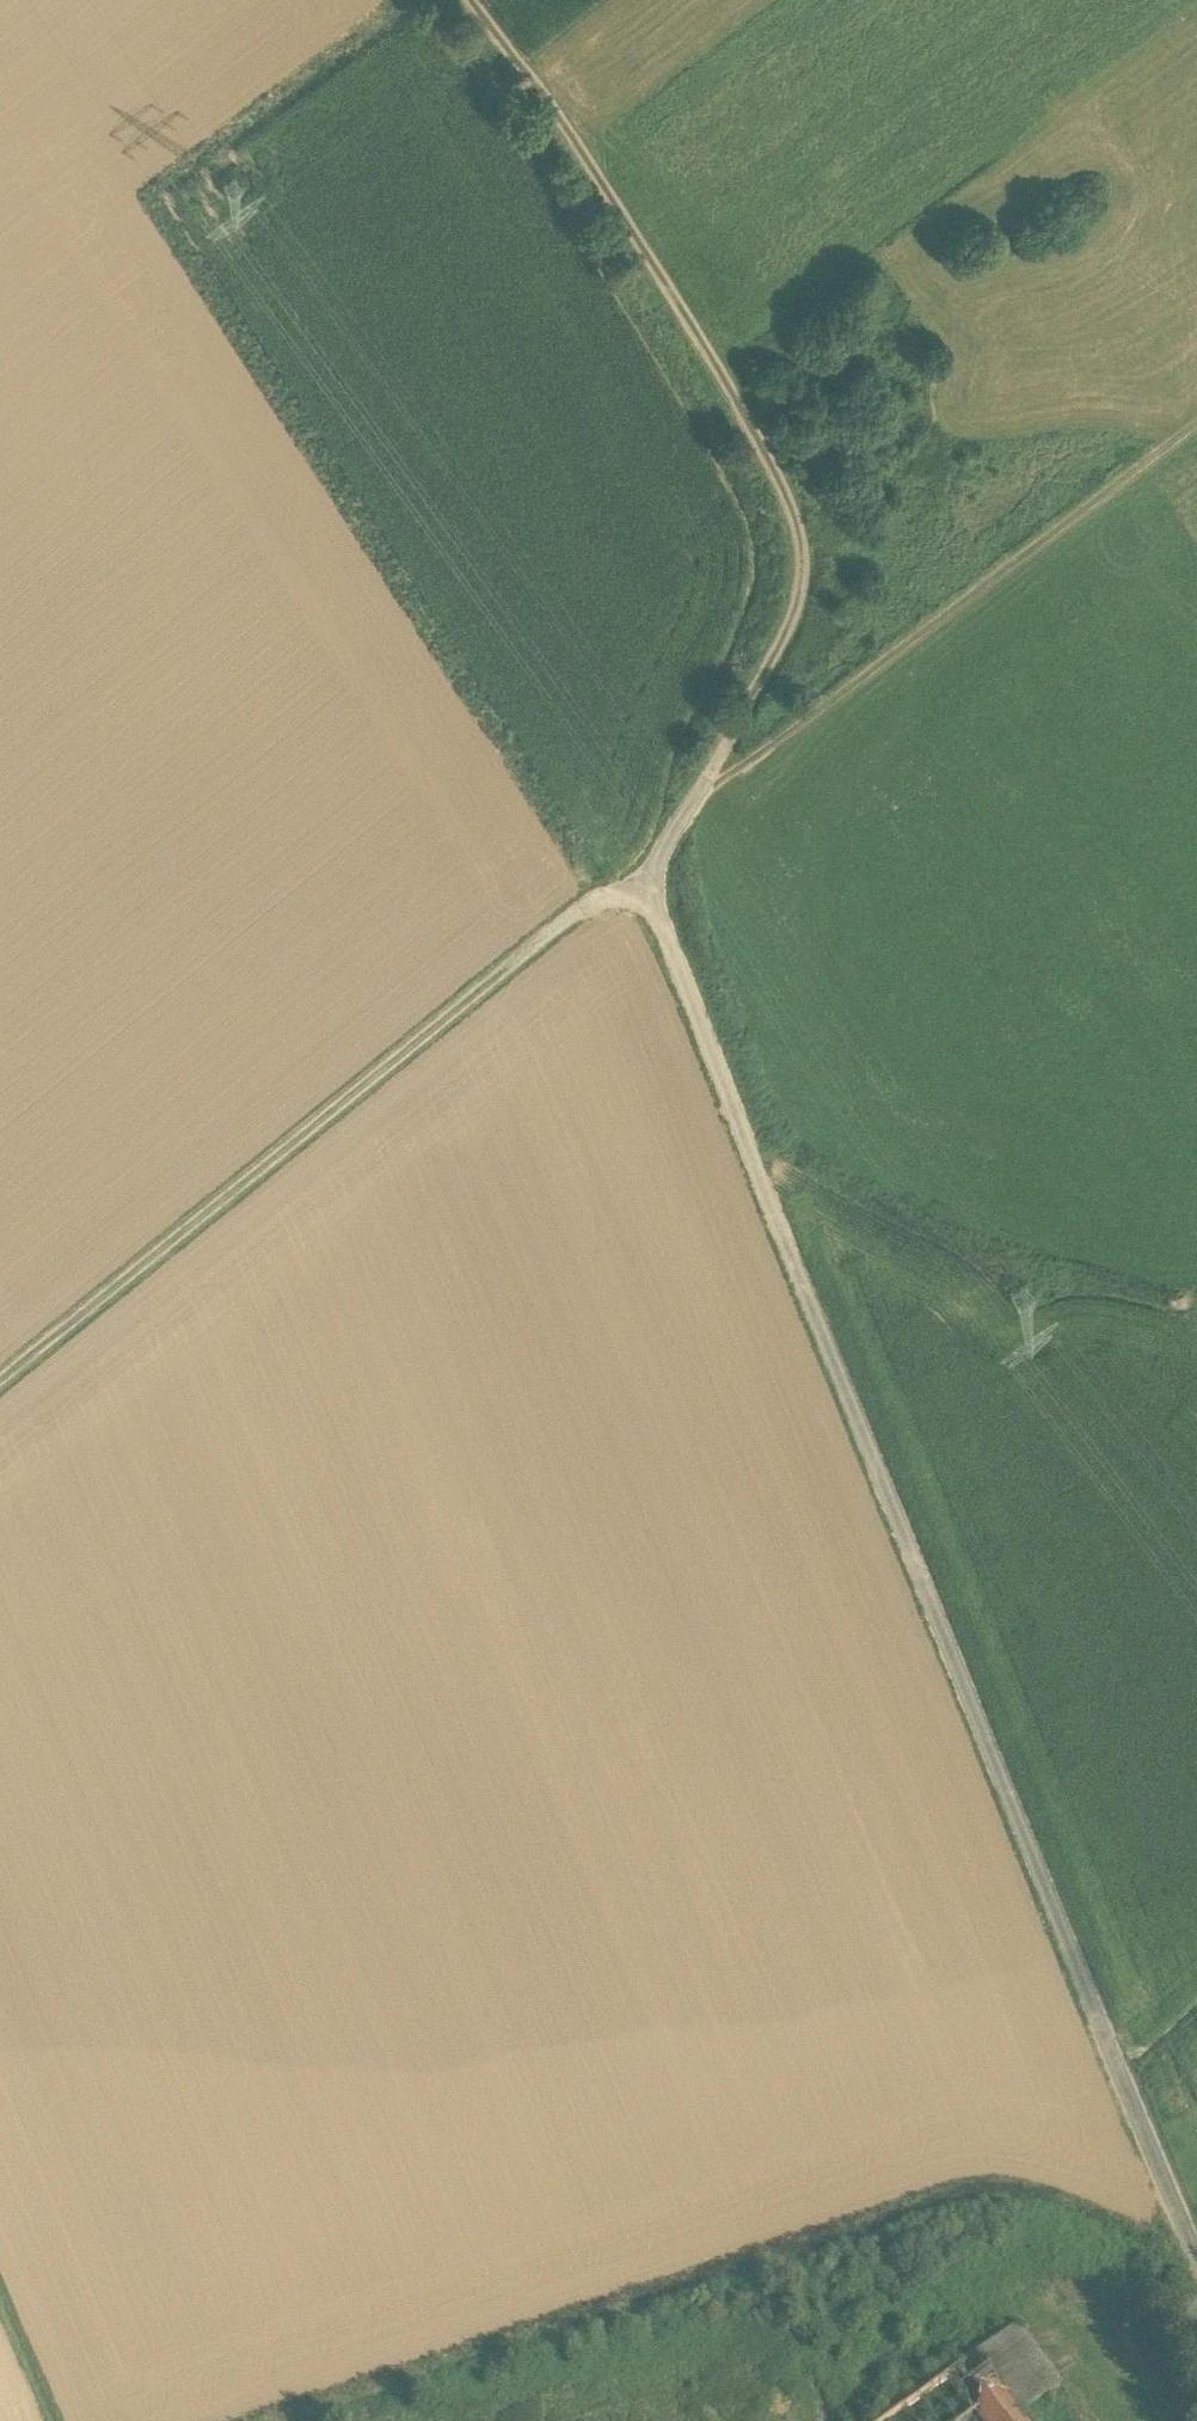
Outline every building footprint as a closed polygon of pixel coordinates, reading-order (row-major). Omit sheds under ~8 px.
[(889,2420),(969,2420),(977,2415),(1002,2397),(974,2359),(889,2420)] [(1002,2397),(977,2415),(982,2420),(1019,2420),(1002,2397)]
